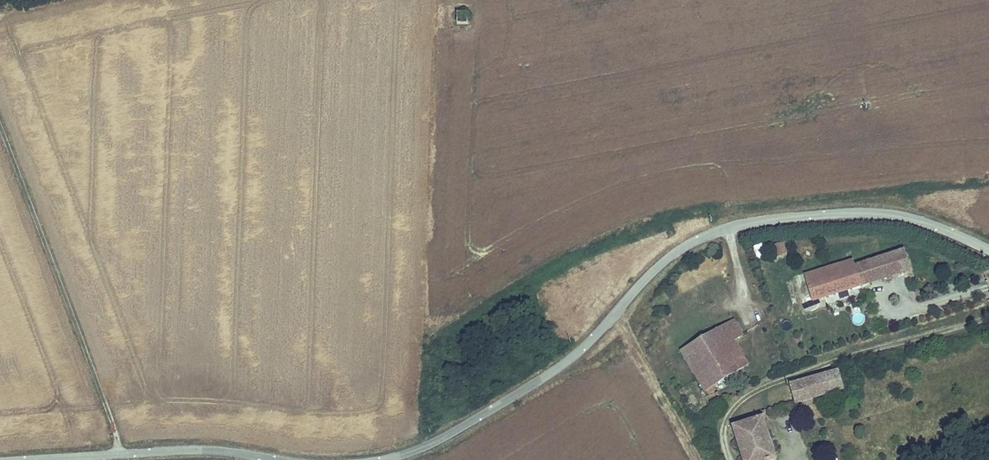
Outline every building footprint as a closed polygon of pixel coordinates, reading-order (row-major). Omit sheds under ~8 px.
[(770,259),(786,258),(785,242),(770,242),(770,259)] [(852,268),(850,262),(802,277),(810,301),(907,271),(901,253),(852,268)] [(741,334),(734,319),(697,339),(681,347),(707,389),(709,387),(712,393),(716,390),(713,384),(747,364),(739,350),(727,357),(720,346),(733,339),(741,334)] [(727,357),(739,350),(733,339),(720,346),(727,357)] [(790,385),(796,402),(845,387),(839,370),(790,385)] [(744,459),(767,459),(777,457),(763,416),(732,425),(744,459)]
